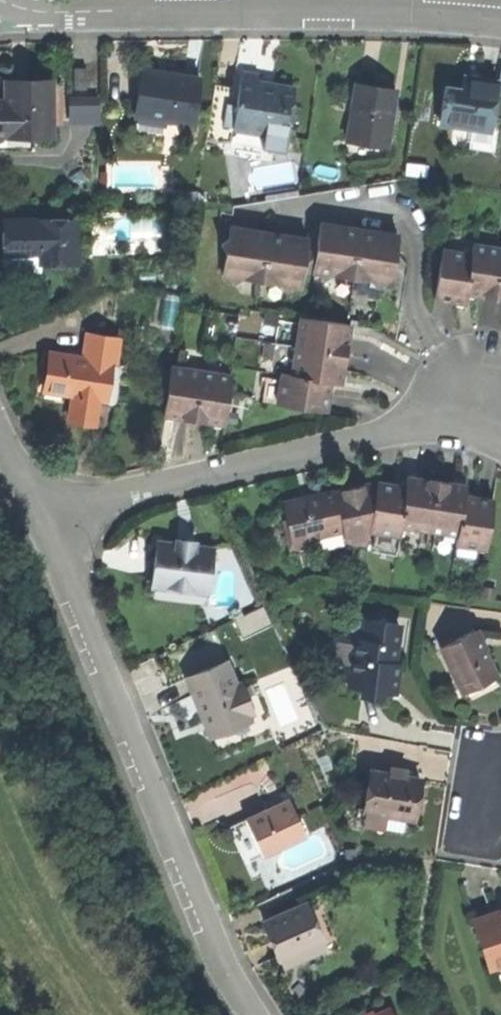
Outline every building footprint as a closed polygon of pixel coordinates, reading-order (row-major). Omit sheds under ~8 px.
[(72,91),(86,90),(85,71),(71,72),(72,91)] [(142,73),(135,117),(152,120),(189,126),(195,82),(170,78),(142,73)] [(236,92),(231,131),(262,135),(285,138),(291,94),(271,91),(253,89),(255,76),(238,74),(236,92)] [(443,90),(438,124),(489,130),(495,86),(477,83),(461,81),(459,92),(443,90)] [(28,84),(11,84),(11,103),(12,116),(4,116),(4,138),(26,138),(50,137),(49,83),(28,84)] [(229,148),(231,131),(236,92),(212,89),(205,145),(229,148)] [(375,93),(355,90),(348,143),(389,149),(396,95),(375,93)] [(69,121),(100,121),(100,93),(69,94),(69,121)] [(151,126),(152,120),(135,117),(134,124),(151,126)] [(283,155),(285,138),(262,135),(259,152),(283,155)] [(26,150),(26,138),(4,138),(5,151),(26,150)] [(388,155),(389,149),(348,143),(347,150),(388,155)] [(76,220),(1,222),(2,243),(2,258),(38,257),(38,267),(77,266),(76,220)] [(300,288),(302,272),(306,240),(228,231),(227,240),(218,244),(225,250),(222,276),(230,277),(232,284),(237,279),(248,280),(270,283),(282,284),(285,291),(290,287),(300,288)] [(302,272),(312,273),(316,241),(306,240),(302,272)] [(495,298),(500,257),(500,249),(473,246),(472,255),(466,294),(480,296),(495,298)] [(465,303),(466,294),(472,255),(442,250),(435,299),(449,301),(465,303)] [(38,273),(38,267),(38,257),(2,258),(2,274),(38,273)] [(349,326),(300,319),(296,348),(345,355),(347,341),(349,326)] [(86,335),(83,360),(111,364),(124,366),(129,366),(132,341),(86,335)] [(343,371),(345,355),(296,348),(292,377),(330,383),(341,384),(343,371)] [(83,360),(49,355),(47,369),(46,380),(44,392),(61,394),(73,395),(97,399),(106,400),(111,364),(83,360)] [(124,366),(111,364),(106,400),(119,402),(124,366)] [(178,418),(194,420),(201,371),(172,367),(165,416),(178,418)] [(209,422),(224,424),(231,375),(201,371),(194,420),(209,422)] [(328,398),(330,383),(292,377),(281,376),(277,405),(326,412),(328,398)] [(60,400),(61,394),(44,392),(46,380),(37,379),(34,397),(60,400)] [(96,406),(97,399),(73,395),(69,421),(94,425),(96,406)] [(118,409),(119,402),(106,400),(97,399),(96,406),(118,409)] [(402,526),(429,530),(437,480),(424,478),(409,476),(408,486),(402,526)] [(429,530),(459,534),(464,496),(466,484),(450,482),(437,480),(429,530)] [(400,536),(402,526),(408,486),(392,484),(377,481),(377,484),(369,532),(400,536)] [(377,484),(335,494),(343,534),(346,545),(367,547),(369,532),(377,484)] [(311,541),(343,534),(335,494),(311,499),(285,505),(288,521),(284,522),(290,553),(312,548),(311,541)] [(457,546),(486,551),(493,500),(478,498),(464,496),(459,534),(457,546)] [(151,582),(209,587),(212,549),(194,548),(176,546),(154,545),(151,582)] [(399,627),(386,625),(383,617),(378,624),(366,622),(364,641),(358,640),(353,673),(344,679),(351,689),(382,693),(383,690),(391,684),(396,685),(397,677),(398,664),(394,664),(399,627)] [(240,624),(246,636),(258,630),(253,618),(240,624)] [(441,646),(460,688),(476,681),(493,672),(474,631),(441,646)] [(223,666),(183,682),(192,705),(199,722),(208,718),(215,736),(247,724),(223,666)] [(394,695),(396,685),(391,684),(383,690),(382,693),(394,695)] [(206,740),(215,736),(208,718),(199,722),(206,740)] [(393,766),(391,774),(408,777),(410,769),(393,766)] [(391,774),(372,771),(365,812),(368,812),(389,816),(414,821),(418,802),(422,780),(408,777),(391,774)] [(287,801),(273,808),(275,813),(289,806),(287,801)] [(273,808),(244,821),(253,841),(258,839),(267,856),(304,838),(289,806),(275,813),(273,808)] [(387,829),(389,816),(368,812),(366,825),(387,829)] [(236,850),(243,867),(261,858),(253,841),(244,821),(226,830),(236,850)] [(261,858),(267,856),(258,839),(253,841),(261,858)] [(271,948),(278,963),(280,962),(319,945),(321,945),(305,908),(262,926),(271,948)] [(490,965),(500,961),(500,915),(476,924),(490,965)] [(322,954),(319,945),(280,962),(283,971),(322,954)]
